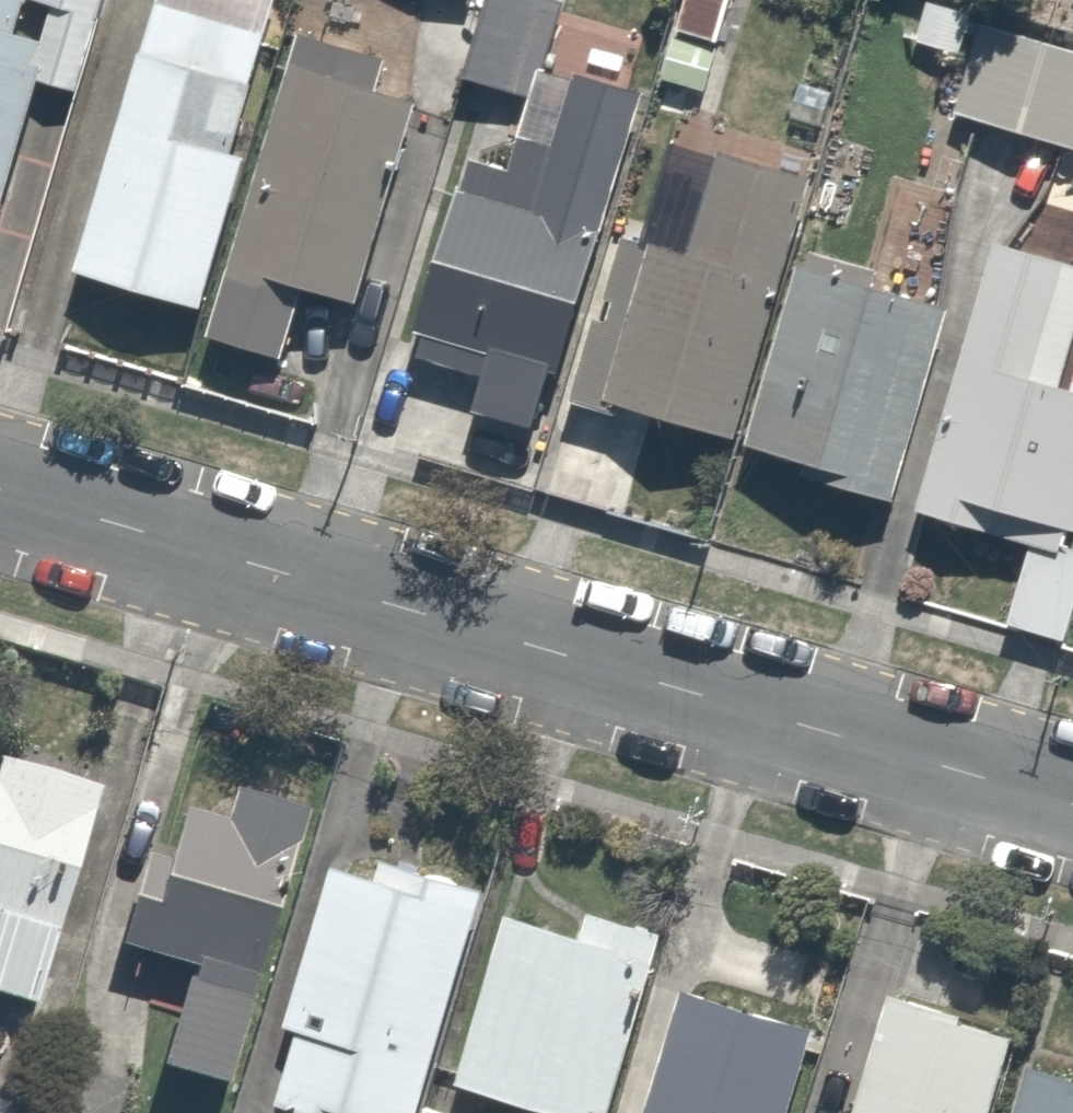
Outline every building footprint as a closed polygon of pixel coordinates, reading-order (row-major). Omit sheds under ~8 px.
[(12,251),(50,92),(95,102),(119,0),(0,0),(0,249),(12,251)] [(278,0),(155,0),(72,274),(197,312),(244,159),(231,155),(278,0)] [(553,0),(485,0),(462,78),(535,100),(564,3),(553,0)] [(956,116),(1072,149),(1072,52),(981,26),(956,116)] [(372,90),(382,59),(296,34),(205,336),(280,359),(301,288),(353,304),(414,102),(372,90)] [(507,170),(467,158),(414,331),(423,334),(416,356),(481,376),(470,412),(532,431),(550,373),(558,375),(645,94),(573,72),(549,147),(517,137),(507,170)] [(734,441),(811,177),(713,149),(683,252),(620,234),(601,300),(612,303),(605,325),(592,321),(568,403),(640,424),(642,415),(734,441)] [(1058,388),(1072,337),(1072,267),(993,243),(912,513),(1028,548),(1056,556),(1059,546),(1065,528),(1072,531),(1072,392),(1058,388)] [(799,249),(742,446),(805,465),(802,477),(890,502),(945,311),(868,289),(874,271),(799,249)] [(1059,546),(1056,556),(1028,548),(1006,625),(1062,641),(1072,601),(1072,550),(1059,546)] [(0,789),(0,1011),(52,1027),(123,798),(15,764),(7,791),(0,789)] [(228,823),(194,813),(176,870),(155,863),(128,951),(200,973),(168,1078),(254,1104),(340,825),(237,794),(228,823)] [(447,1111),(513,896),(400,861),(397,873),(351,859),(275,1107),(295,1112),(455,1112),(447,1111)] [(601,911),(591,944),(522,922),(467,1098),(513,1112),(638,1112),(677,990),(692,940),(601,911)] [(905,989),(863,1112),(1022,1112),(1048,1037),(905,989)] [(834,1040),(677,990),(638,1112),(811,1112),(834,1040)] [(1054,1068),(1039,1112),(1072,1112),(1072,1075),(1054,1068)]
